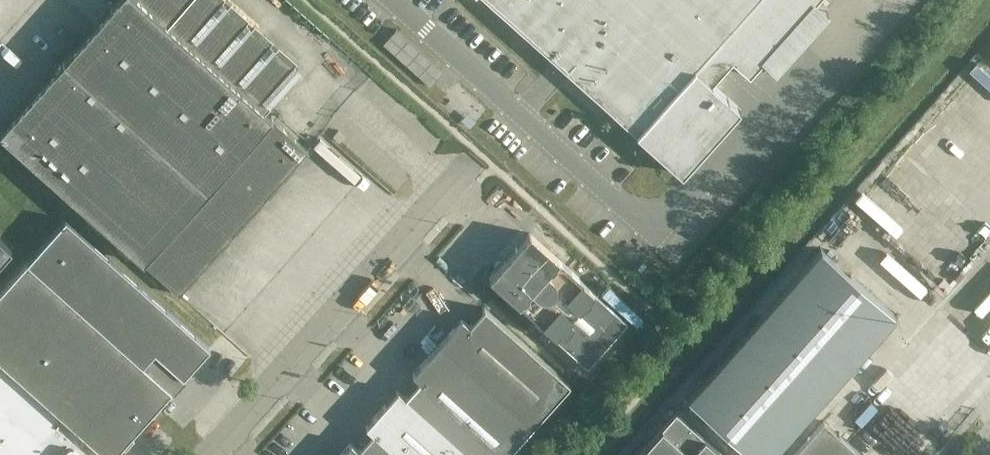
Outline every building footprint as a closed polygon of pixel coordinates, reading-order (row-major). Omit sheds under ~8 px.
[(0,130),(0,133),(179,293),(308,149),(260,106),(295,68),(220,0),(117,0),(0,130)] [(635,132),(681,174),(739,108),(710,82),(731,59),(748,74),(815,0),(487,0),(635,132)] [(430,86),(433,82),(443,70),(396,28),(383,43),(430,86)] [(171,390),(142,364),(153,351),(182,377),(209,346),(62,220),(0,291),(0,454),(114,454),(171,390)] [(627,319),(529,232),(503,261),(500,258),(495,264),(495,270),(489,276),(587,364),(619,329),(624,333),(631,325),(626,321),(627,319)] [(14,248),(0,236),(0,264),(14,248)] [(895,315),(820,247),(742,335),(818,402),(895,315)] [(462,317),(437,345),(530,427),(570,382),(485,307),(469,324),(462,317)] [(742,335),(686,397),(751,454),(771,454),(818,402),(742,335)] [(437,345),(412,373),(420,379),(405,396),(471,454),(505,454),(530,427),(437,345)] [(405,396),(398,389),(365,425),(373,432),(399,454),(471,454),(405,396)] [(635,454),(725,454),(676,410),(635,454)] [(823,419),(791,454),(863,454),(823,419)] [(373,432),(358,448),(351,441),(339,454),(399,454),(373,432)]
